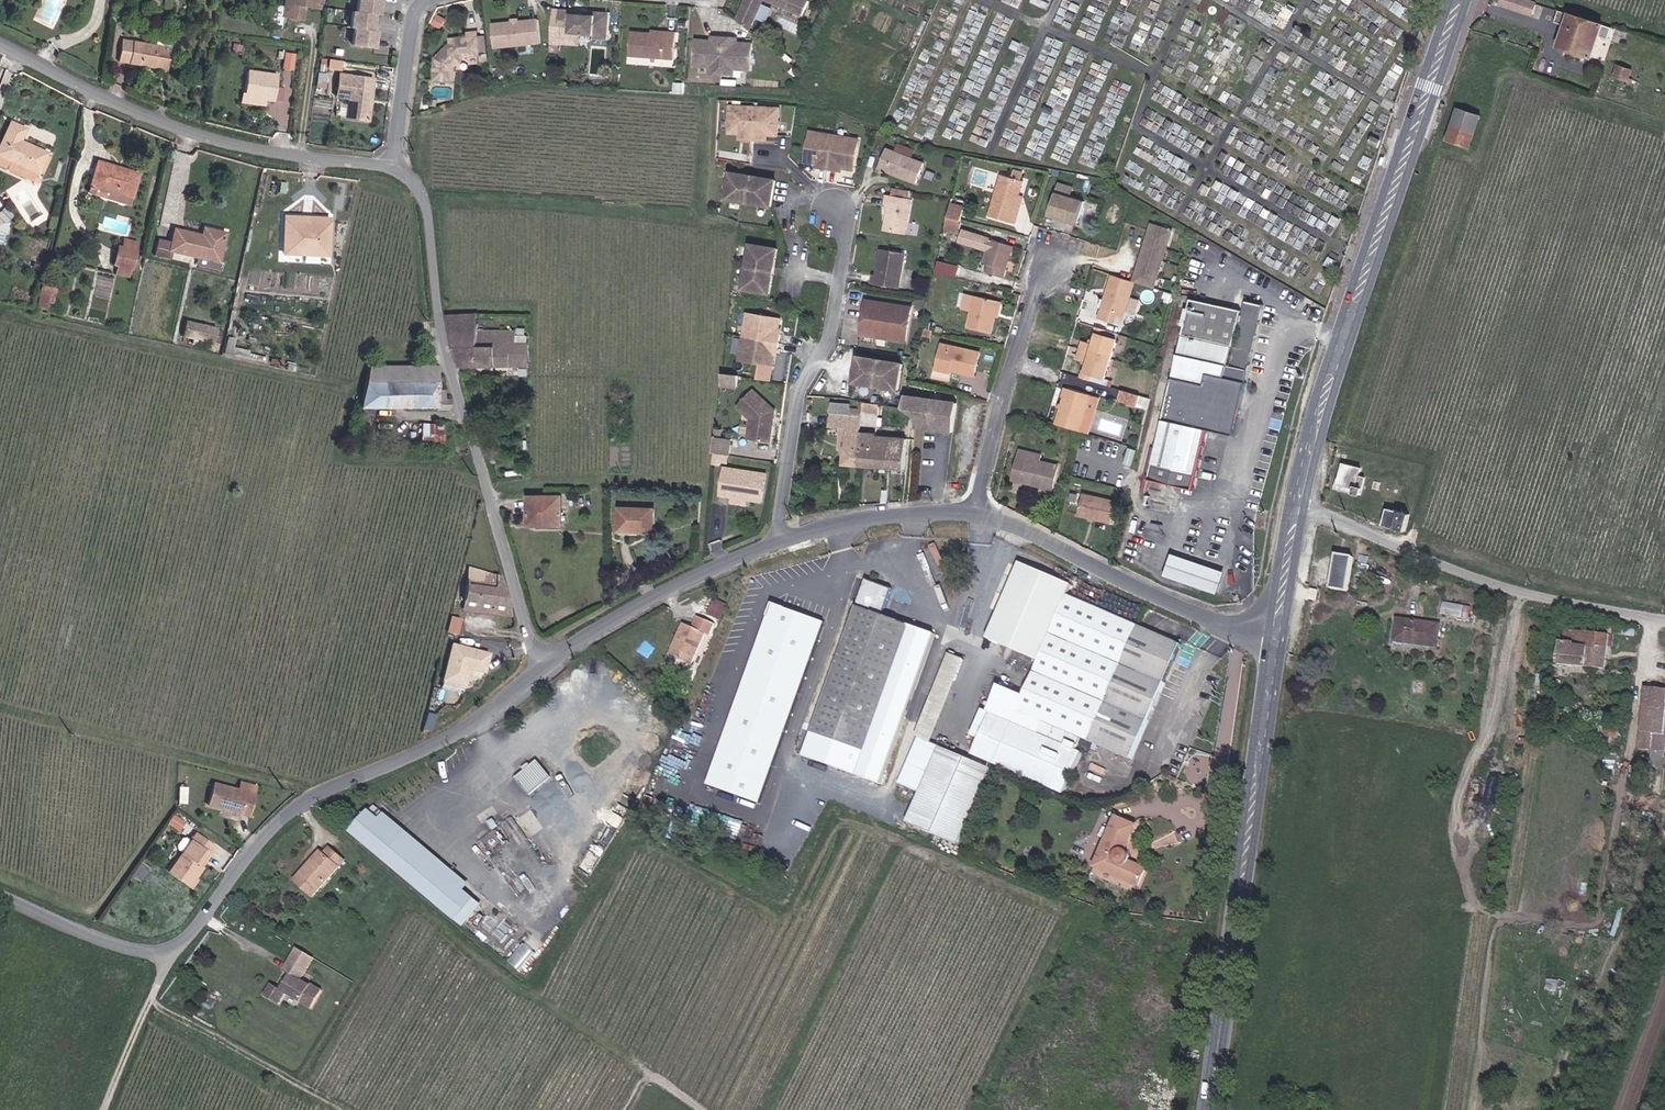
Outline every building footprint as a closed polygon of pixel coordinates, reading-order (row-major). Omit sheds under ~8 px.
[(285,18),(287,4),(289,4),(290,0),(284,0),(283,7),(271,5),(269,16),(285,18)] [(285,18),(297,20),(299,6),(304,7),(310,8),(311,0),(290,0),(289,4),(287,4),(285,18)] [(374,17),(378,17),(380,1),(374,0),(358,0),(357,14),(374,17)] [(738,22),(751,32),(765,0),(804,18),(810,3),(803,0),(748,0),(738,22)] [(1526,0),(1502,0),(1501,5),(1532,15),(1536,3),(1526,0)] [(119,18),(121,3),(113,2),(112,17),(119,18)] [(553,11),(551,46),(559,47),(560,43),(569,43),(569,36),(580,37),(593,38),(593,41),(607,42),(609,15),(589,14),(589,18),(571,17),(571,12),(553,11)] [(1609,39),(1612,29),(1558,11),(1555,22),(1566,26),(1559,47),(1592,58),(1600,37),(1609,39)] [(372,33),(374,17),(357,14),(353,14),(350,30),(354,31),(372,33)] [(538,22),(492,27),(495,50),(540,46),(538,22)] [(376,33),(372,33),(354,31),(352,47),(374,50),(376,33)] [(676,35),(666,34),(665,38),(651,37),(631,35),(629,59),(674,62),(676,35)] [(580,48),(580,37),(569,36),(569,43),(560,43),(559,47),(580,48)] [(155,45),(171,48),(172,41),(156,38),(155,45)] [(453,50),(436,68),(434,92),(454,93),(455,79),(466,64),(481,62),(478,38),(470,39),(470,43),(458,44),(459,48),(455,52),(453,50)] [(1520,38),(1517,46),(1529,50),(1530,45),(1531,42),(1527,40),(1520,38)] [(167,69),(171,48),(155,45),(122,39),(118,61),(167,69)] [(716,43),(697,42),(696,43),(695,68),(711,70),(710,75),(735,77),(735,71),(751,72),(753,46),(733,44),(733,40),(716,39),(716,43)] [(285,53),(283,69),(292,71),(294,54),(285,53)] [(1634,80),(1629,78),(1632,71),(1618,66),(1614,77),(1632,83),(1634,80)] [(274,101),(277,75),(247,71),(243,97),(274,101)] [(391,85),(393,73),(384,72),(383,84),(391,85)] [(325,86),(326,75),(319,74),(318,86),(325,86)] [(371,101),(374,82),(340,77),(337,99),(349,101),(347,121),(368,123),(370,107),(369,105),(370,100),(371,101)] [(775,106),(726,103),(724,130),(734,131),(735,134),(740,134),(740,137),(756,138),(756,135),(762,135),(762,132),(773,133),(775,106)] [(1458,109),(1447,140),(1471,147),(1481,117),(1458,109)] [(14,171),(17,163),(35,171),(36,171),(42,156),(16,143),(22,129),(7,123),(0,142),(0,166),(14,171)] [(838,167),(842,168),(853,171),(859,142),(814,130),(806,159),(816,162),(820,163),(820,166),(837,171),(838,167)] [(925,164),(888,149),(880,169),(918,184),(925,164)] [(17,163),(14,171),(31,179),(35,171),(17,163)] [(148,179),(142,178),(106,168),(101,192),(141,202),(148,179)] [(748,179),(749,172),(732,169),(726,196),(771,205),(776,178),(758,174),(757,181),(748,179)] [(758,174),(749,172),(748,179),(757,181),(758,174)] [(1016,223),(1018,215),(1014,214),(1019,195),(1023,182),(1021,181),(1023,175),(1014,172),(1012,178),(1002,175),(990,215),(1016,223)] [(141,202),(101,192),(98,199),(139,210),(141,202)] [(1077,224),(1084,202),(1057,193),(1049,216),(1077,224)] [(1014,214),(1018,215),(1023,197),(1019,195),(1014,214)] [(916,201),(887,196),(886,203),(891,204),(886,230),(910,234),(916,201)] [(1367,196),(1366,214),(1373,215),(1375,197),(1367,196)] [(948,217),(962,220),(965,206),(951,203),(948,217)] [(339,218),(294,216),(292,253),(337,255),(339,218)] [(1134,282),(1154,288),(1172,231),(1152,224),(1134,282)] [(220,242),(222,234),(214,232),(212,240),(220,242)] [(230,265),(235,237),(222,234),(220,242),(212,240),(186,233),(181,254),(230,265)] [(770,289),(773,271),(767,269),(768,262),(775,263),(778,244),(751,239),(743,284),(770,289)] [(983,263),(989,264),(986,272),(1004,277),(1014,246),(991,239),(983,263)] [(126,272),(125,280),(138,283),(145,246),(132,244),(131,253),(127,252),(124,271),(126,272)] [(897,288),(904,253),(881,249),(877,274),(874,274),(872,284),(897,288)] [(961,277),(964,265),(942,259),(939,270),(961,277)] [(767,269),(773,271),(775,263),(768,262),(767,269)] [(1134,282),(1113,275),(1099,318),(1115,323),(1117,314),(1124,316),(1134,282)] [(963,309),(973,312),(969,327),(992,332),(999,302),(967,294),(963,309)] [(1240,311),(1190,299),(1187,309),(1184,308),(1181,325),(1183,325),(1155,448),(1156,449),(1149,479),(1194,489),(1207,429),(1234,435),(1263,306),(1245,302),(1230,365),(1228,364),(1240,311)] [(914,308),(869,300),(863,335),(908,343),(914,308)] [(773,361),(775,351),(775,346),(778,346),(781,329),(778,328),(778,324),(780,314),(747,309),(740,356),(773,361)] [(479,314),(445,316),(459,366),(530,366),(529,344),(516,344),(516,334),(516,330),(478,330),(479,314)] [(217,341),(220,325),(188,318),(185,335),(217,341)] [(1106,379),(1119,335),(1097,328),(1093,344),(1083,341),(1078,358),(1087,361),(1083,372),(1106,379)] [(933,338),(934,331),(926,329),(924,336),(933,338)] [(516,344),(529,344),(529,335),(516,334),(516,344)] [(975,375),(980,354),(942,345),(938,366),(975,375)] [(903,364),(885,361),(884,368),(875,366),(876,360),(859,356),(854,383),(898,391),(903,364)] [(461,407),(458,395),(453,395),(453,388),(442,388),(441,366),(375,365),(366,403),(461,407)] [(738,370),(721,368),(720,379),(736,381),(738,370)] [(1082,377),(1105,384),(1106,379),(1083,372),(1082,377)] [(776,406),(753,384),(738,401),(751,414),(749,435),(773,438),(775,420),(771,417),(772,414),(776,411),(776,406)] [(1056,424),(1080,431),(1090,395),(1067,388),(1056,424)] [(1118,400),(1136,405),(1139,395),(1121,390),(1118,400)] [(1098,398),(1090,395),(1080,431),(1088,433),(1098,398)] [(1139,395),(1136,405),(1142,407),(1145,396),(1139,395)] [(916,428),(955,433),(958,403),(907,397),(904,408),(916,419),(916,428)] [(863,402),(833,400),(832,408),(840,409),(840,413),(862,414),(862,411),(863,402)] [(879,403),(863,402),(862,411),(878,412),(879,403)] [(845,464),(863,465),(864,447),(858,446),(858,432),(860,432),(862,414),(840,413),(840,409),(832,408),(831,426),(841,426),(847,427),(846,450),(845,464)] [(422,442),(446,443),(447,423),(423,421),(422,442)] [(839,450),(846,450),(847,427),(841,426),(839,450)] [(863,465),(888,467),(888,451),(875,450),(876,436),(877,434),(860,432),(858,432),(858,446),(864,447),(863,465)] [(715,433),(715,449),(723,450),(731,451),(732,435),(715,433)] [(888,451),(888,467),(903,468),(906,439),(876,436),(875,450),(888,451)] [(1151,447),(1144,479),(1149,479),(1156,449),(1155,448),(1151,447)] [(723,450),(715,449),(714,461),(722,461),(723,450)] [(1040,460),(1041,454),(1020,449),(1013,480),(1053,488),(1058,465),(1040,460)] [(727,464),(724,485),(729,486),(730,487),(735,493),(764,495),(768,468),(727,464)] [(1361,495),(1365,477),(1359,476),(1361,468),(1343,464),(1339,480),(1338,479),(1335,489),(1361,495)] [(1112,523),(1117,502),(1083,493),(1078,515),(1112,523)] [(527,527),(542,527),(542,523),(564,523),(564,495),(527,495),(527,527)] [(635,527),(653,528),(654,509),(620,508),(619,531),(635,531),(635,527)] [(1383,525),(1405,531),(1410,514),(1388,508),(1383,525)] [(1358,552),(1365,554),(1367,548),(1361,546),(1358,552)] [(1347,592),(1352,557),(1335,554),(1330,590),(1347,592)] [(1359,562),(1370,565),(1372,558),(1362,554),(1359,562)] [(1174,555),(1168,575),(1182,580),(1183,575),(1181,574),(1186,559),(1174,555)] [(1207,566),(1186,559),(1181,574),(1183,575),(1182,580),(1205,588),(1208,577),(1204,576),(1207,566)] [(1016,560),(983,638),(1034,659),(1019,695),(995,685),(969,748),(1061,786),(1080,739),(1128,759),(1177,639),(1065,593),(1070,582),(1016,560)] [(1225,572),(1207,566),(1204,576),(1208,577),(1205,588),(1218,592),(1225,572)] [(467,596),(511,604),(503,573),(472,567),(467,596)] [(889,588),(860,578),(799,754),(879,782),(931,634),(880,616),(889,588)] [(465,606),(513,613),(511,604),(467,596),(465,606)] [(709,612),(722,618),(729,603),(716,597),(709,612)] [(1471,607),(1443,601),(1441,614),(1469,619),(1471,607)] [(757,802),(820,623),(770,603),(708,782),(757,802)] [(461,632),(462,617),(451,616),(450,631),(461,632)] [(1440,624),(1397,619),(1395,641),(1437,647),(1440,624)] [(712,629),(698,623),(693,633),(682,628),(671,653),(680,658),(677,664),(689,670),(703,638),(708,640),(712,629)] [(1636,628),(1608,624),(1607,633),(1635,637),(1636,628)] [(1605,669),(1609,634),(1567,630),(1566,641),(1560,641),(1557,664),(1605,669)] [(455,643),(446,681),(469,687),(473,670),(488,674),(494,652),(455,643)] [(917,788),(905,818),(956,843),(991,768),(931,741),(965,658),(948,651),(895,782),(917,788)] [(1646,687),(1639,750),(1651,750),(1664,751),(1664,689),(1646,687)] [(1644,761),(1644,767),(1663,770),(1664,751),(1651,750),(1651,761),(1644,761)] [(559,783),(547,766),(524,781),(535,799),(559,783)] [(245,816),(250,794),(234,790),(209,784),(203,806),(245,816)] [(234,790),(250,794),(251,788),(236,784),(234,790)] [(387,864),(410,835),(387,816),(382,822),(370,812),(351,835),(387,864)] [(182,829),(186,818),(173,813),(169,824),(182,829)] [(1110,878),(1132,888),(1138,871),(1140,864),(1137,862),(1146,838),(1126,829),(1113,860),(1115,866),(1110,878)] [(193,833),(166,871),(183,885),(197,865),(192,862),(205,843),(193,833)] [(436,905),(461,877),(410,835),(387,864),(436,905)] [(192,862),(197,865),(210,846),(205,843),(192,862)] [(304,869),(291,883),(310,899),(340,864),(324,849),(305,871),(304,869)] [(1138,871),(1132,888),(1148,896),(1156,879),(1138,871)] [(472,886),(461,877),(436,905),(457,921),(478,895),(471,888),(472,886)] [(525,943),(513,962),(525,970),(538,951),(525,943)] [(304,981),(308,975),(290,963),(285,972),(290,976),(279,991),(271,985),(263,997),(278,1007),(286,995),(311,1012),(324,992),(314,985),(313,987),(304,981)]
